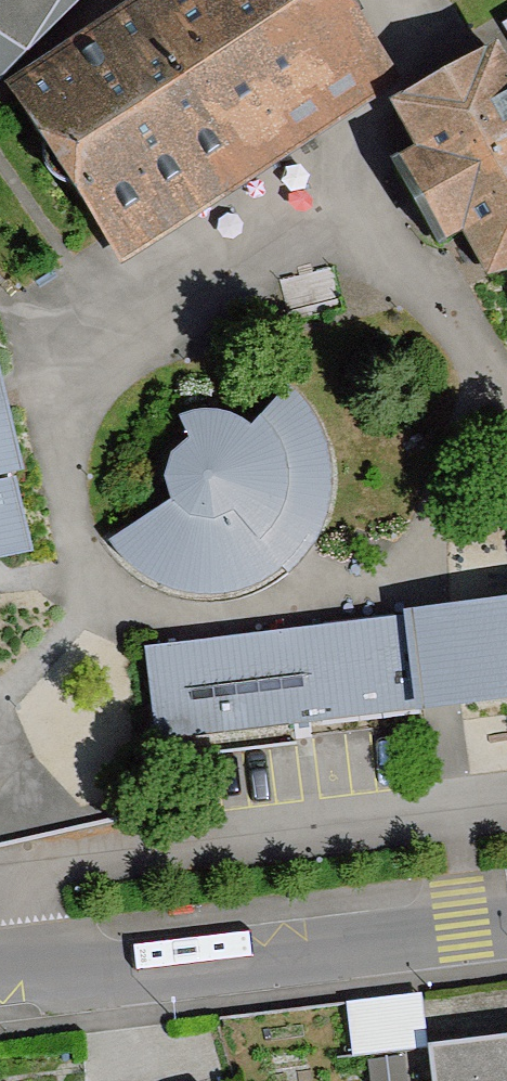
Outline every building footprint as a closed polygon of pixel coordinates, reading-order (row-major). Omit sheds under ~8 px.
[(80,0),(0,0),(0,78),(80,0)] [(117,265),(366,99),(366,36),(344,0),(138,0),(9,85),(16,97),(102,240),(117,265)] [(408,87),(390,119),(406,149),(381,165),(436,259),(459,247),(483,283),(506,275),(506,31),(408,87)] [(174,500),(109,541),(132,567),(165,587),(189,593),(220,594),(241,589),(265,577),(284,563),(290,570),(308,553),(312,543),(323,520),(330,483),(329,451),(316,416),(290,385),(250,429),(221,414),(202,413),(178,420),(191,444),(170,456),(166,478),(174,500)] [(25,554),(7,475),(15,473),(0,406),(0,560),(25,554)] [(146,651),(156,735),(415,704),(416,711),(506,700),(506,600),(399,613),(400,621),(146,651)] [(427,988),(352,990),(354,1043),(429,1041),(427,988)] [(434,1080),(506,1080),(506,1037),(430,1046),(434,1080)]
